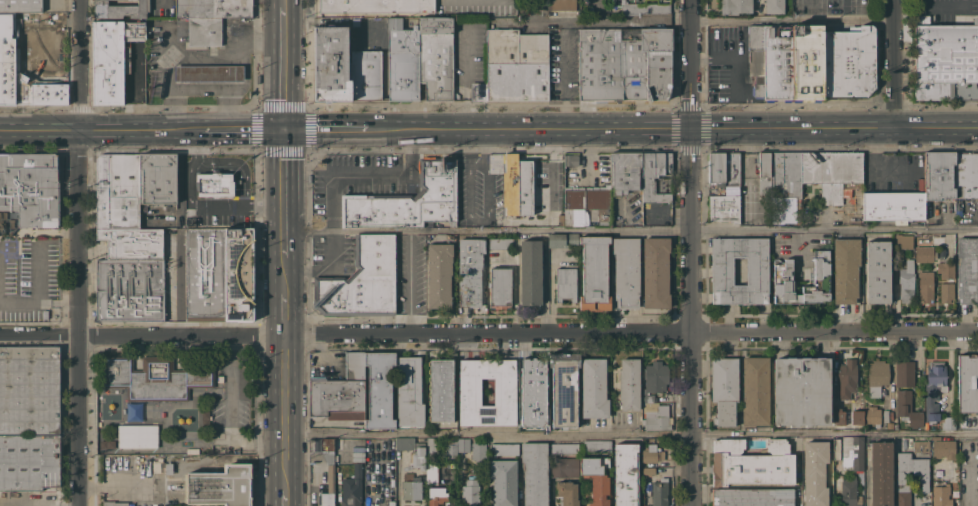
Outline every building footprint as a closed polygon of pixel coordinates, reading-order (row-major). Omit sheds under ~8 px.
[(2,106),(0,106),(0,0),(42,0),(42,12),(15,12),(15,44),(19,44),(19,63),(21,63),(21,45),(31,45),(31,83),(67,83),(68,104),(67,104),(67,106),(64,106),(64,104),(34,104),(34,106),(31,106),(31,104),(2,104),(2,106)] [(94,17),(93,0),(108,0),(108,5),(137,5),(137,0),(149,0),(149,11),(146,11),(146,17),(130,17),(130,15),(122,15),(122,17),(94,17)] [(176,17),(176,0),(252,0),(252,6),(252,17),(221,17),(221,18),(188,18),(188,17),(176,17)] [(319,12),(319,0),(434,0),(434,12),(319,12)] [(548,10),(548,0),(576,0),(575,10),(550,10),(548,10)] [(634,3),(634,0),(638,0),(638,3),(653,3),(653,0),(668,0),(668,3),(669,3),(670,13),(639,13),(639,15),(620,15),(620,3),(634,3)] [(721,14),(721,0),(751,0),(751,12),(737,12),(737,14),(721,14)] [(765,13),(765,0),(783,0),(783,13),(765,13)] [(972,17),(977,17),(977,99),(976,99),(976,102),(951,102),(951,99),(949,99),(949,100),(947,100),(914,100),(914,16),(930,16),(930,21),(928,21),(928,24),(956,24),(956,16),(962,16),(969,16),(970,16),(970,24),(972,24),(972,17)] [(419,29),(419,82),(419,102),(388,102),(388,99),(388,17),(401,17),(401,29),(411,29),(411,24),(416,24),(416,29),(419,29)] [(452,17),(452,100),(425,100),(425,82),(419,82),(419,29),(419,17),(452,17)] [(221,18),(221,19),(221,45),(188,45),(188,19),(188,18),(221,18)] [(130,41),(130,73),(123,73),(123,104),(92,104),(91,21),(123,20),(123,22),(145,22),(145,40),(130,41)] [(351,101),(330,101),(330,103),(325,103),(325,101),(314,101),(314,26),(348,26),(348,62),(351,62),(351,101)] [(763,98),(754,98),(754,96),(753,96),(753,95),(752,95),(752,87),(753,87),(753,84),(755,84),(755,82),(753,82),(753,75),(748,75),(748,26),(763,26),(763,98)] [(822,96),(822,99),(820,99),(820,102),(812,102),(812,99),(801,99),(801,102),(793,102),(793,99),(790,99),(790,102),(784,102),(783,99),(773,99),(773,102),(766,102),(766,99),(763,99),(763,98),(763,26),(822,26),(822,31),(822,96)] [(822,31),(848,31),(848,26),(872,26),(874,28),(874,86),(865,96),(854,96),(853,94),(851,94),(850,96),(836,96),(836,98),(827,99),(827,96),(822,96),(822,31)] [(579,28),(582,28),(582,27),(589,27),(589,28),(640,28),(671,28),(671,50),(670,50),(671,86),(666,100),(579,100),(579,28)] [(486,29),(518,29),(518,34),(547,34),(548,100),(486,101),(486,82),(486,29)] [(388,102),(351,102),(351,101),(351,62),(351,51),(381,51),(381,99),(388,99),(388,102)] [(243,65),(243,81),(227,81),(175,81),(175,65),(227,65),(243,65)] [(470,101),(470,82),(486,82),(486,101),(470,101)] [(671,152),(671,175),(657,175),(657,177),(662,177),(662,193),(671,193),(671,202),(655,202),(655,201),(642,201),(641,153),(671,152)] [(821,182),(805,183),(805,188),(804,188),(804,190),(801,190),(801,153),(862,152),(862,192),(863,192),(863,201),(852,201),(852,204),(844,204),(844,193),(842,193),(842,204),(821,204),(821,182)] [(530,160),(531,214),(504,214),(504,206),(502,206),(502,172),(505,172),(504,153),(517,153),(517,160),(530,160)] [(640,167),(638,167),(638,189),(626,189),(627,194),(620,194),(620,195),(612,195),(612,189),(610,189),(610,153),(640,153),(640,167)] [(739,153),(739,186),(733,186),(733,188),(730,188),(730,186),(724,186),(724,187),(715,187),(715,182),(708,182),(708,160),(706,160),(706,154),(707,153),(709,153),(739,153)] [(770,194),(767,194),(767,198),(763,198),(763,194),(759,194),(758,153),(770,153),(770,194)] [(800,190),(800,199),(795,199),(795,202),(789,202),(789,204),(784,204),(783,198),(782,198),(782,201),(772,201),(772,199),(770,199),(770,194),(770,153),(801,153),(801,190),(800,190)] [(955,198),(944,198),(944,200),(924,200),(924,192),(925,192),(925,153),(955,153),(955,198)] [(955,153),(977,153),(977,200),(975,200),(975,198),(955,198),(955,153)] [(139,229),(162,229),(162,238),(164,238),(164,321),(100,321),(100,323),(92,321),(95,315),(97,315),(96,288),(95,288),(95,283),(96,283),(96,281),(95,281),(94,276),(96,276),(95,264),(94,264),(94,259),(98,259),(98,256),(100,255),(102,253),(106,253),(107,239),(95,239),(95,158),(99,154),(176,154),(176,203),(139,203),(139,229)] [(2,205),(0,205),(0,155),(55,155),(58,155),(59,224),(57,224),(57,227),(34,227),(34,229),(28,229),(28,227),(18,227),(18,205),(16,205),(16,217),(13,217),(13,222),(2,222),(2,205)] [(578,166),(564,166),(564,155),(578,155),(578,166)] [(456,221),(432,221),(432,227),(340,227),(340,194),(411,194),(413,197),(421,188),(419,186),(419,185),(419,158),(456,158),(456,159),(456,221)] [(233,197),(197,197),(197,192),(198,192),(198,180),(196,180),(196,172),(233,172),(233,197)] [(564,189),(610,189),(610,221),(610,226),(599,226),(599,221),(589,221),(589,208),(584,208),(584,226),(564,226),(564,189)] [(863,192),(924,192),(924,200),(924,219),(863,219),(863,201),(863,192)] [(739,220),(709,220),(709,195),(739,195),(739,220)] [(187,221),(194,221),(194,228),(253,228),(253,245),(255,245),(255,251),(253,251),(253,267),(258,267),(258,282),(253,282),(253,320),(242,320),(242,323),(236,323),(236,321),(186,321),(186,228),(187,228),(187,221)] [(578,246),(571,246),(571,247),(549,247),(549,233),(564,234),(564,233),(578,233),(578,246)] [(318,277),(318,276),(344,276),(346,278),(357,268),(354,266),(354,234),(394,234),(395,314),(322,314),(320,315),(312,307),(313,305),(313,303),(311,303),(311,294),(314,294),(314,292),(311,292),(311,282),(313,282),(313,277),(315,277),(318,277)] [(912,235),(912,248),(895,248),(895,234),(901,234),(901,235),(912,235)] [(610,236),(610,244),(607,244),(607,295),(610,295),(610,310),(601,310),(601,311),(589,311),(589,310),(580,310),(580,296),(582,296),(582,244),(580,244),(580,236),(610,236)] [(933,239),(933,236),(944,236),(944,247),(937,247),(937,243),(933,243),(933,251),(936,251),(936,259),(933,259),(933,262),(915,262),(915,239),(933,239)] [(957,237),(977,237),(977,303),(975,303),(975,304),(960,304),(960,257),(957,257),(957,237)] [(423,257),(405,257),(405,255),(397,255),(397,238),(423,238),(423,257)] [(484,238),(484,249),(485,249),(485,253),(482,253),(482,269),(481,269),(481,307),(468,307),(459,307),(459,305),(457,305),(457,300),(459,300),(459,294),(458,294),(458,238),(484,238)] [(513,238),(513,249),(488,249),(488,238),(513,238)] [(639,296),(638,296),(638,309),(619,309),(619,307),(616,307),(616,300),(614,300),(614,253),(612,253),(612,238),(639,238),(639,296)] [(643,238),(670,238),(670,252),(668,252),(668,293),(670,293),(670,308),(643,308),(643,238)] [(711,304),(711,292),(711,238),(768,238),(768,292),(767,292),(767,303),(711,304)] [(833,239),(860,239),(860,265),(857,265),(857,297),(855,297),(855,303),(833,303),(833,239)] [(541,304),(530,304),(530,305),(520,305),(520,240),(541,240),(541,304)] [(890,303),(866,303),(866,241),(889,241),(890,303)] [(452,244),(453,256),(452,256),(452,263),(451,263),(452,276),(450,276),(450,296),(451,296),(451,308),(428,308),(427,244),(452,244)] [(801,286),(811,286),(811,280),(809,280),(809,277),(811,277),(811,266),(813,266),(813,250),(829,250),(829,300),(823,300),(823,303),(773,303),(773,259),(778,259),(780,261),(783,261),(783,258),(792,259),(792,280),(793,280),(793,291),(793,294),(801,294),(801,286)] [(913,273),(914,273),(913,299),(912,299),(911,303),(900,302),(900,299),(899,299),(900,283),(898,283),(899,268),(905,268),(906,259),(913,259),(913,273)] [(954,262),(954,299),(953,299),(953,302),(950,302),(950,303),(940,303),(940,283),(948,283),(948,279),(940,279),(940,273),(937,273),(937,262),(954,262)] [(511,268),(511,280),(513,280),(513,287),(511,287),(511,305),(506,305),(506,308),(494,308),(494,307),(490,307),(490,305),(489,305),(489,287),(488,287),(488,282),(490,282),(490,268),(511,268)] [(576,302),(571,302),(571,298),(561,298),(561,302),(556,302),(556,268),(576,268),(576,302)] [(421,269),(421,284),(418,284),(418,292),(414,292),(414,303),(413,303),(413,305),(400,305),(400,303),(399,303),(399,281),(396,281),(396,271),(400,271),(400,269),(421,269)] [(933,299),(932,299),(932,301),(929,301),(929,303),(922,303),(922,302),(920,302),(920,300),(919,300),(918,271),(933,271),(933,299)] [(60,433),(0,434),(0,346),(59,346),(60,433)] [(574,349),(579,349),(580,367),(577,367),(577,426),(567,426),(567,429),(562,429),(562,426),(552,426),(552,367),(549,367),(549,352),(562,352),(562,353),(574,353),(574,351),(574,349)] [(364,365),(364,380),(345,380),(345,353),(345,352),(364,352),(365,365),(364,365)] [(368,419),(368,365),(365,365),(364,352),(395,352),(395,365),(391,365),(391,419),(395,419),(395,428),(365,428),(365,420),(365,419),(368,419)] [(958,354),(977,354),(977,412),(975,412),(975,414),(970,414),(970,412),(958,412),(958,354)] [(133,369),(142,369),(142,356),(173,356),(173,369),(182,369),(182,356),(213,355),(214,387),(188,387),(188,400),(126,401),(126,387),(101,387),(101,356),(132,356),(133,369)] [(421,403),(423,403),(424,426),(423,426),(423,427),(398,427),(398,426),(397,426),(397,357),(420,357),(421,403)] [(544,424),(544,426),(537,426),(537,424),(530,424),(530,426),(523,426),(523,424),(520,424),(521,358),(528,358),(528,359),(531,359),(531,358),(532,357),(533,357),(534,357),(535,357),(536,358),(536,360),(540,360),(540,358),(546,358),(546,424),(544,424)] [(769,425),(742,425),(742,410),(742,357),(769,357),(769,425)] [(830,424),(812,424),(812,426),(805,426),(805,424),(797,424),(797,426),(789,426),(789,424),(773,424),(773,358),(786,358),(786,357),(794,357),(794,358),(800,358),(800,357),(809,357),(809,358),(815,358),(815,357),(824,357),(824,358),(829,358),(830,424)] [(606,398),(609,398),(609,417),(582,417),(582,358),(605,358),(606,398)] [(621,410),(621,399),(616,399),(616,396),(619,396),(619,372),(616,372),(616,369),(619,369),(620,369),(620,358),(640,358),(639,410),(621,410)] [(738,358),(738,402),(734,402),(735,425),(712,425),(712,418),(716,418),(716,401),(711,401),(711,358),(738,358)] [(856,358),(856,364),(857,364),(856,392),(850,392),(850,400),(836,399),(836,364),(845,364),(845,358),(856,358)] [(453,421),(429,421),(429,419),(428,419),(428,415),(430,415),(430,411),(428,411),(428,408),(429,408),(429,404),(428,404),(428,400),(429,400),(429,396),(428,396),(428,392),(429,392),(429,389),(428,389),(427,384),(430,384),(430,381),(428,381),(428,377),(429,377),(429,373),(428,373),(428,369),(429,369),(429,365),(428,365),(428,361),(429,361),(429,359),(453,359),(453,421)] [(458,371),(459,371),(459,359),(515,359),(515,371),(516,425),(459,425),(458,371)] [(642,388),(645,388),(645,378),(643,378),(644,368),(645,368),(645,364),(652,365),(652,360),(661,360),(661,364),(669,364),(668,383),(665,383),(665,391),(648,391),(648,394),(654,394),(654,402),(645,402),(642,402),(642,388)] [(884,360),(884,362),(888,362),(888,384),(881,384),(881,386),(880,386),(880,397),(869,397),(869,386),(868,386),(869,362),(873,362),(873,360),(884,360)] [(914,381),(919,381),(919,386),(896,387),(895,361),(914,361),(914,381)] [(944,365),(946,365),(946,385),(947,385),(947,386),(947,390),(946,391),(941,391),(940,391),(940,390),(938,390),(938,400),(933,400),(933,403),(938,403),(938,412),(939,412),(939,420),(925,420),(925,383),(927,383),(927,365),(929,365),(929,361),(944,361),(944,365)] [(365,420),(327,419),(327,416),(315,416),(315,418),(307,417),(307,383),(309,383),(309,380),(345,380),(364,380),(364,419),(365,419),(365,420)] [(923,411),(923,426),(917,426),(917,428),(912,428),(912,426),(909,426),(909,421),(907,421),(907,420),(901,420),(901,416),(896,416),(896,401),(895,401),(895,399),(896,399),(896,390),(911,390),(911,411),(923,411)] [(658,403),(658,405),(668,405),(668,412),(668,423),(671,423),(671,430),(645,429),(645,425),(642,425),(642,419),(645,419),(645,413),(643,413),(643,406),(645,406),(645,405),(646,405),(646,403),(658,403)] [(876,406),(876,408),(880,408),(881,423),(880,423),(880,427),(874,427),(874,423),(864,423),(864,408),(868,408),(868,406),(876,406)] [(844,425),(833,425),(833,411),(836,411),(836,408),(841,408),(841,411),(844,411),(844,425)] [(863,424),(851,424),(851,410),(863,410),(863,424)] [(955,429),(941,429),(941,421),(944,421),(944,416),(955,416),(955,429)] [(158,447),(117,447),(117,425),(158,425),(158,447)] [(3,495),(3,505),(0,505),(0,435),(59,435),(60,492),(37,492),(37,490),(29,490),(29,495),(3,495)] [(863,436),(863,470),(852,470),(852,469),(842,469),(842,436),(863,436)] [(321,438),(334,438),(333,450),(321,450),(321,438)] [(414,438),(414,442),(424,442),(424,470),(419,470),(419,467),(412,467),(412,453),(416,453),(415,448),(414,448),(414,451),(411,451),(411,450),(396,450),(396,438),(414,438)] [(437,455),(426,455),(426,438),(437,438),(437,455)] [(457,438),(469,438),(469,451),(457,451),(457,440),(457,438)] [(744,438),(744,448),(742,448),(742,451),(738,455),(772,454),(768,451),(766,451),(766,444),(768,444),(768,438),(785,438),(785,440),(787,440),(787,443),(788,443),(789,454),(793,454),(794,483),(782,483),(782,482),(726,482),(726,486),(712,486),(712,474),(711,463),(712,463),(712,452),(711,452),(711,438),(744,438)] [(114,440),(114,448),(99,448),(99,440),(114,440)] [(457,440),(457,451),(457,457),(442,457),(442,444),(445,444),(445,440),(457,440)] [(610,440),(610,451),(584,451),(583,440),(610,440)] [(929,452),(913,452),(913,440),(929,440),(929,452)] [(955,454),(954,454),(954,459),(945,459),(945,456),(940,456),(940,458),(939,458),(939,460),(932,460),(932,440),(955,440),(955,454)] [(827,487),(827,505),(804,505),(803,441),(828,441),(828,462),(824,462),(825,487),(827,487)] [(891,441),(892,505),(883,505),(882,505),(870,505),(870,502),(870,448),(866,448),(866,445),(868,445),(868,442),(870,442),(870,441),(891,441)] [(547,442),(547,505),(523,505),(523,461),(521,461),(521,442),(547,442)] [(486,443),(485,459),(482,459),(482,462),(475,462),(475,459),(471,459),(471,443),(486,443)] [(518,443),(518,455),(496,455),(496,457),(493,457),(493,450),(490,450),(490,443),(518,443)] [(578,443),(578,453),(550,453),(550,443),(578,443)] [(637,452),(637,505),(615,505),(614,443),(638,443),(638,452),(637,452)] [(643,449),(643,447),(648,447),(647,443),(664,443),(664,459),(660,459),(660,461),(657,461),(657,462),(642,462),(642,449),(643,449)] [(326,464),(321,450),(334,451),(334,463),(326,464)] [(910,491),(910,505),(895,505),(895,484),(896,484),(895,472),(897,470),(897,452),(910,452),(910,458),(928,458),(928,492),(921,492),(921,482),(917,482),(917,475),(913,475),(913,470),(902,471),(905,474),(905,483),(909,483),(909,491),(910,491)] [(578,477),(550,477),(550,458),(578,457),(578,477)] [(609,498),(609,505),(588,505),(588,502),(591,502),(592,481),(582,481),(582,475),(580,475),(580,457),(609,457),(609,467),(603,467),(603,474),(606,474),(606,476),(609,476),(608,494),(605,494),(605,498),(609,498)] [(516,460),(517,505),(493,505),(492,478),(490,478),(490,460),(516,460)] [(251,499),(251,505),(223,505),(223,503),(187,503),(187,502),(184,502),(184,474),(187,474),(187,472),(223,472),(223,463),(250,463),(251,477),(251,499)] [(360,502),(360,505),(340,505),(340,499),(342,499),(341,478),(353,478),(353,463),(362,463),(362,479),(361,479),(361,502),(360,502)] [(438,485),(427,485),(426,463),(438,463),(438,485)] [(334,464),(334,505),(321,505),(321,492),(327,492),(327,464),(334,464)] [(946,481),(931,482),(931,466),(946,466),(946,481)] [(655,467),(655,475),(642,475),(642,467),(655,467)] [(959,467),(959,498),(951,498),(952,505),(932,505),(932,486),(945,486),(945,483),(949,483),(949,480),(954,480),(954,467),(959,467)] [(420,481),(421,481),(421,499),(413,499),(413,500),(410,500),(410,499),(402,499),(402,488),(400,488),(400,481),(403,481),(403,472),(413,472),(413,476),(420,476),(420,481)] [(652,505),(652,502),(642,502),(642,484),(652,484),(652,481),(660,481),(660,476),(665,476),(665,478),(666,478),(666,481),(667,481),(667,505),(652,505)] [(861,495),(861,505),(841,505),(841,481),(842,477),(856,477),(856,495),(861,495)] [(475,503),(475,505),(466,505),(466,503),(461,503),(461,485),(465,485),(465,479),(477,479),(477,485),(479,485),(479,503),(475,503)] [(578,499),(578,505),(561,505),(562,496),(557,496),(557,488),(555,488),(555,481),(572,481),(572,483),(577,483),(577,499),(578,499)] [(437,504),(437,505),(428,505),(428,487),(444,487),(444,492),(447,492),(447,500),(442,500),(442,504),(437,504)] [(793,488),(793,505),(711,505),(711,488),(793,488)]
